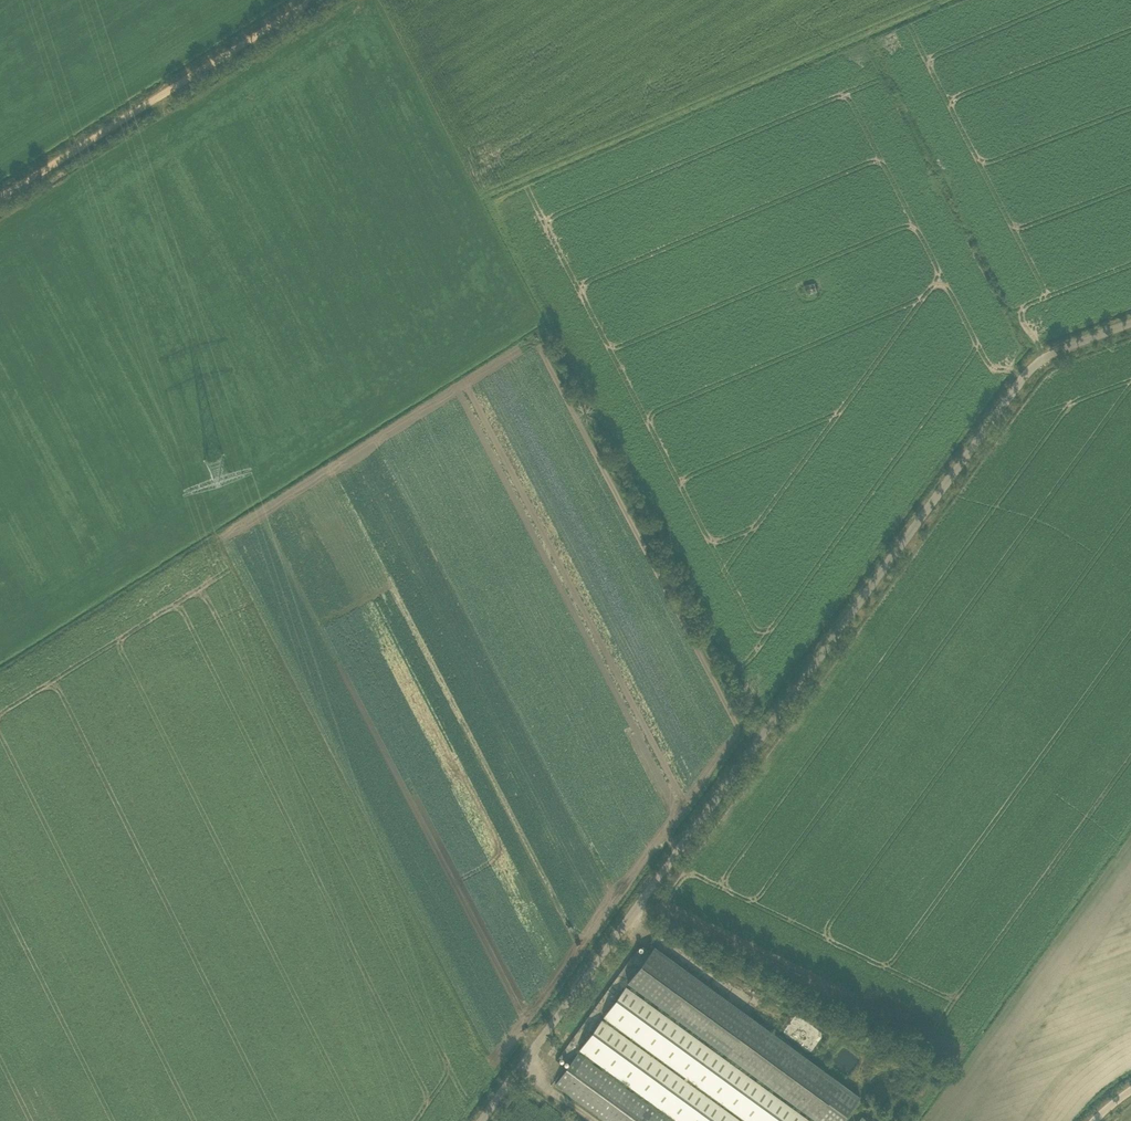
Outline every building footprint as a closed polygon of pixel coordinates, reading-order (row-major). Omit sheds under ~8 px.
[(813,283),(805,285),(806,292),(815,291),(813,283)] [(628,982),(637,988),(819,1120),(841,1120),(860,1095),(654,946),(628,982)] [(607,1120),(671,1120),(578,1053),(555,1083),(607,1120)]
